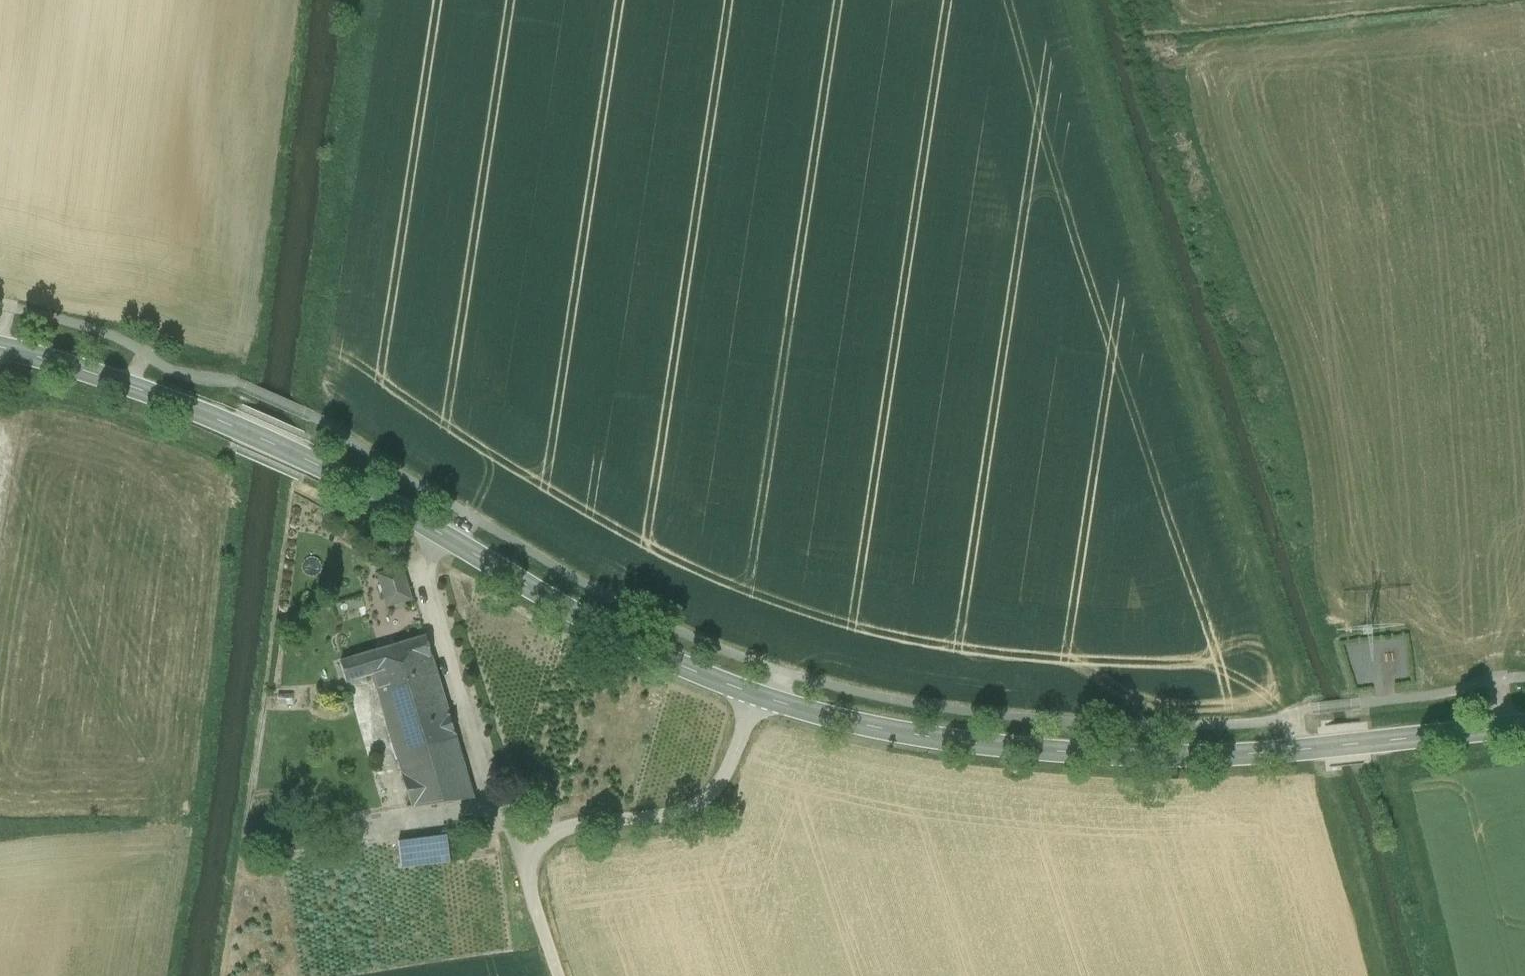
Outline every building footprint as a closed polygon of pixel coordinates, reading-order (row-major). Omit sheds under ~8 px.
[(400,566),(378,572),(384,595),(408,588),(400,566)] [(379,689),(435,672),(423,636),(341,661),(346,679),(373,670),(379,689)] [(474,797),(435,672),(379,689),(415,805),(474,797)] [(451,860),(448,834),(399,840),(402,866),(451,860)]
